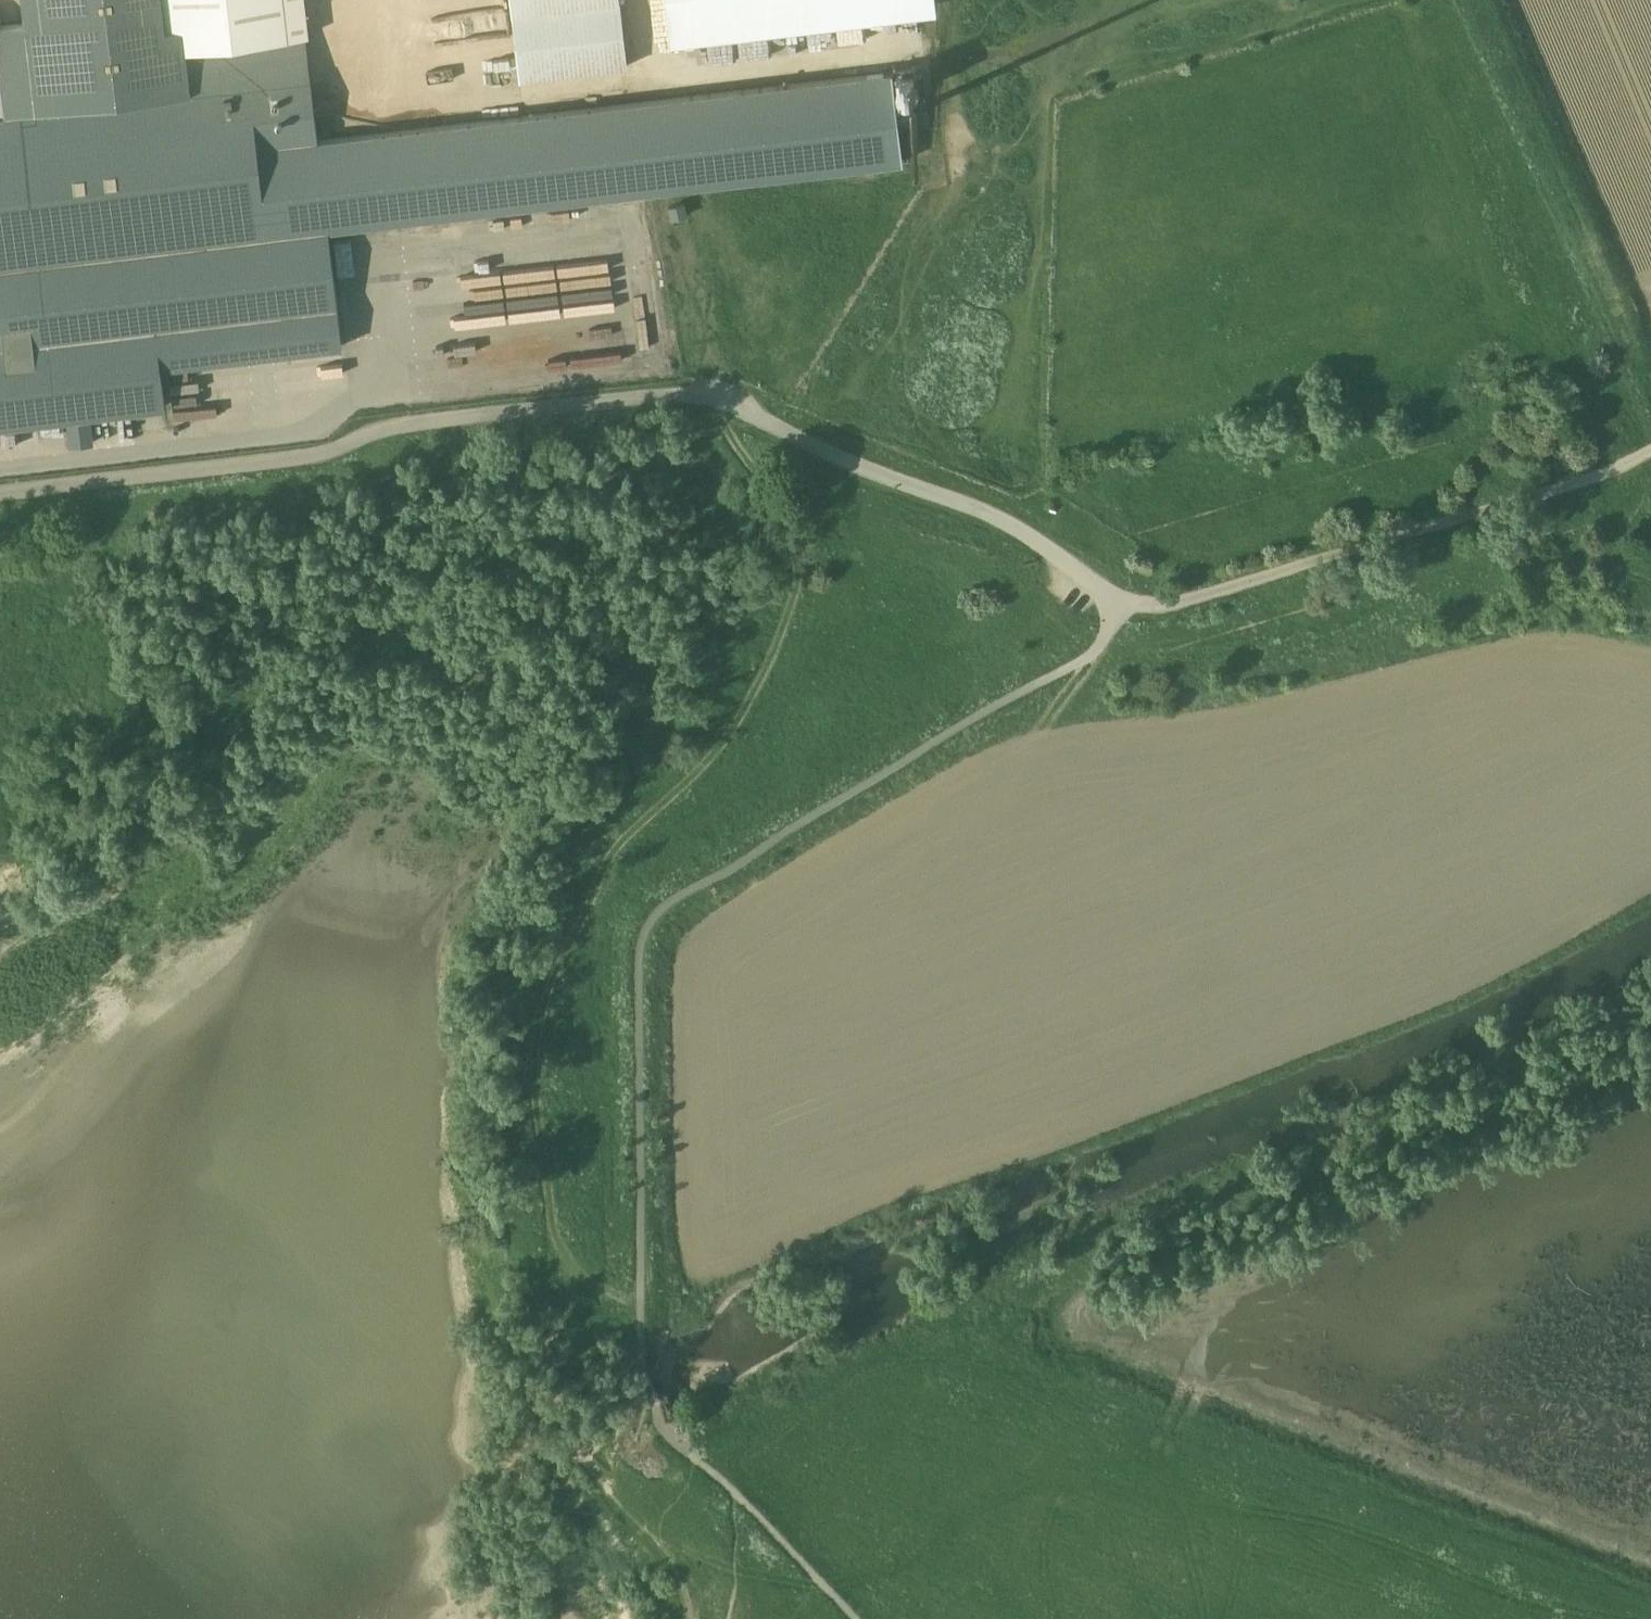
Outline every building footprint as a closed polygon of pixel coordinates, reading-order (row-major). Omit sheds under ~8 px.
[(26,22),(0,25),(0,109),(5,108),(6,116),(0,117),(0,427),(67,419),(69,445),(94,442),(91,416),(163,407),(159,369),(342,346),(328,229),(902,161),(892,72),(318,140),(305,34),(308,34),(304,0),(23,0),(26,22)] [(628,67),(620,0),(511,0),(521,79),(628,67)] [(935,8),(934,0),(664,0),(668,40),(935,8)] [(900,94),(912,93),(910,72),(898,73),(900,94)] [(671,219),(688,215),(685,202),(668,206),(671,219)] [(171,420),(243,409),(239,386),(167,397),(171,420)]
